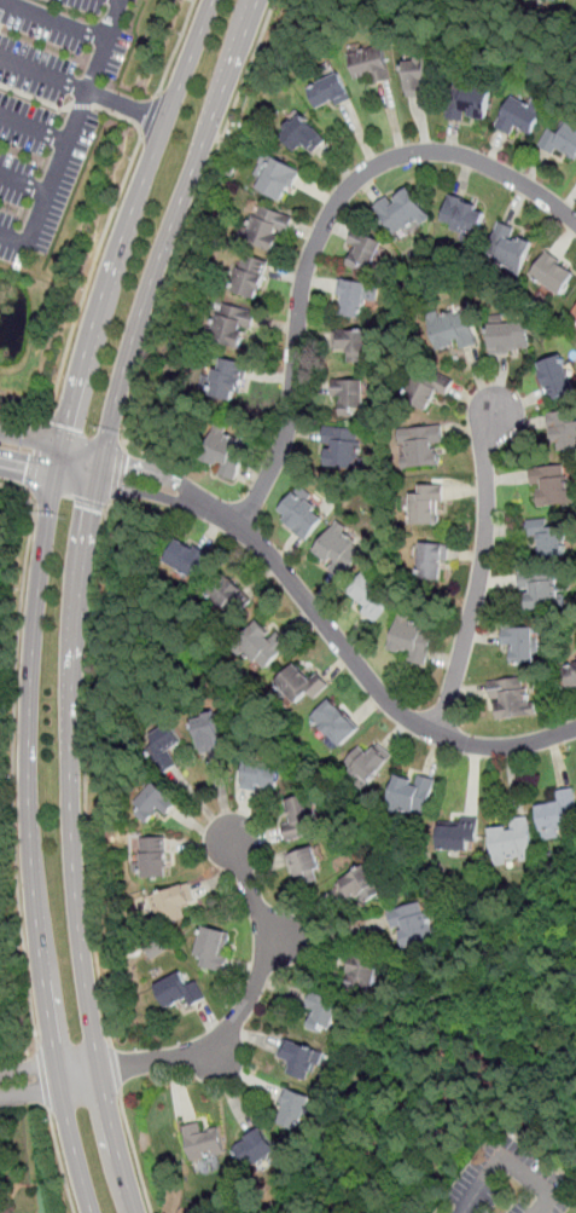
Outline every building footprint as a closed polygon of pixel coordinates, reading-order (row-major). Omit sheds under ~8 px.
[(392,79),(384,45),(350,53),(355,79),(377,74),(379,82),(392,79)] [(403,59),(408,97),(429,93),(426,80),(440,79),(436,54),(403,59)] [(351,99),(343,74),(309,85),(316,110),(351,99)] [(485,122),(491,86),(454,79),(448,116),(485,122)] [(543,108),(511,94),(498,126),(530,139),(543,108)] [(313,155),(328,139),(302,111),(278,134),(296,154),(304,146),(313,155)] [(551,122),(539,143),(575,163),(575,161),(575,129),(568,125),(564,129),(551,122)] [(286,203),(302,171),(268,155),(252,187),(286,203)] [(376,206),(395,238),(430,218),(409,184),(376,206)] [(487,206),(453,193),(442,224),(476,235),(487,206)] [(258,207),(245,242),(273,252),(286,216),(258,207)] [(508,271),(520,276),(534,237),(499,224),(488,254),(512,262),(508,271)] [(347,262),(371,272),(384,242),(359,231),(347,262)] [(562,298),(575,275),(575,273),(547,254),(531,277),(562,298)] [(267,264),(240,255),(229,291),(256,300),(267,264)] [(371,284),(341,279),(334,312),(365,317),(371,284)] [(252,311),(220,305),(213,342),(245,348),(252,311)] [(475,345),(469,312),(429,318),(434,352),(475,345)] [(491,324),(491,353),(530,353),(530,324),(491,324)] [(370,360),(370,330),(334,330),(334,360),(370,360)] [(575,392),(566,354),(539,363),(548,400),(575,392)] [(209,395),(238,404),(248,368),(217,360),(209,395)] [(442,412),(454,389),(420,371),(408,394),(442,412)] [(365,379),(337,379),(337,414),(365,414),(365,379)] [(575,450),(575,411),(551,411),(551,450),(575,450)] [(359,468),(363,429),(328,426),(324,464),(359,468)] [(441,427),(401,431),(405,468),(444,466),(441,427)] [(211,449),(219,432),(238,439),(237,443),(248,446),(234,479),(219,474),(223,462),(220,461),(219,464),(211,462),(215,451),(211,449)] [(536,506),(574,503),(571,463),(534,466),(536,506)] [(442,526),(442,485),(412,485),(412,526),(442,526)] [(327,516),(299,490),(277,513),(306,539),(327,516)] [(553,516),(531,519),(536,556),(564,553),(562,528),(554,530),(553,516)] [(368,544),(336,522),(314,556),(345,578),(368,544)] [(164,560),(194,579),(210,554),(179,536),(164,560)] [(444,543),(418,543),(418,580),(444,580),(444,543)] [(522,610),(559,610),(558,570),(520,571),(522,610)] [(373,620),(395,601),(370,573),(349,593),(373,620)] [(232,617),(250,599),(227,574),(208,593),(232,617)] [(427,662),(435,624),(396,618),(390,655),(427,662)] [(264,671),(289,648),(263,623),(239,646),(264,671)] [(506,628),(506,663),(536,663),(536,628),(506,628)] [(298,657),(275,676),(303,706),(327,686),(298,657)] [(562,668),(566,693),(575,691),(575,664),(562,668)] [(530,676),(490,680),(494,718),(534,714),(530,676)] [(342,749),(362,728),(332,698),(313,718),(342,749)] [(220,740),(216,717),(196,721),(199,744),(220,740)] [(185,750),(173,727),(149,740),(161,763),(185,750)] [(371,785),(391,758),(376,746),(370,755),(359,746),(345,766),(371,785)] [(278,791),(280,768),(244,763),(242,787),(278,791)] [(425,815),(435,780),(397,770),(388,804),(425,815)] [(178,801),(156,781),(134,807),(156,825),(178,801)] [(543,837),(572,831),(569,815),(575,814),(575,797),(574,786),(557,790),(559,799),(536,804),(543,837)] [(315,822),(315,796),(290,797),(291,816),(285,816),(285,838),(309,837),(309,822),(315,822)] [(478,816),(442,816),(442,849),(478,849),(478,816)] [(495,863),(534,857),(528,819),(489,824),(495,863)] [(140,839),(140,877),(169,877),(169,839),(140,839)] [(297,884),(322,880),(316,848),(291,851),(297,884)] [(382,889),(367,865),(337,884),(351,907),(382,889)] [(150,891),(161,926),(186,918),(182,908),(194,905),(187,882),(150,891)] [(401,949),(435,938),(423,901),(389,912),(401,949)] [(225,971),(229,955),(225,953),(231,934),(204,925),(193,960),(225,971)] [(372,994),(379,960),(351,954),(344,988),(372,994)] [(155,984),(165,1007),(187,997),(192,1005),(206,998),(197,978),(187,983),(181,971),(155,984)] [(342,1001),(315,993),(304,1026),(331,1035),(342,1001)] [(290,1062),(287,1075),(312,1080),(318,1047),(285,1041),(281,1061),(290,1062)] [(274,1121),(299,1130),(309,1096),(284,1088),(274,1121)] [(188,1162),(225,1155),(220,1130),(203,1132),(200,1124),(182,1127),(188,1162)] [(233,1145),(246,1169),(277,1154),(264,1128),(233,1145)]
